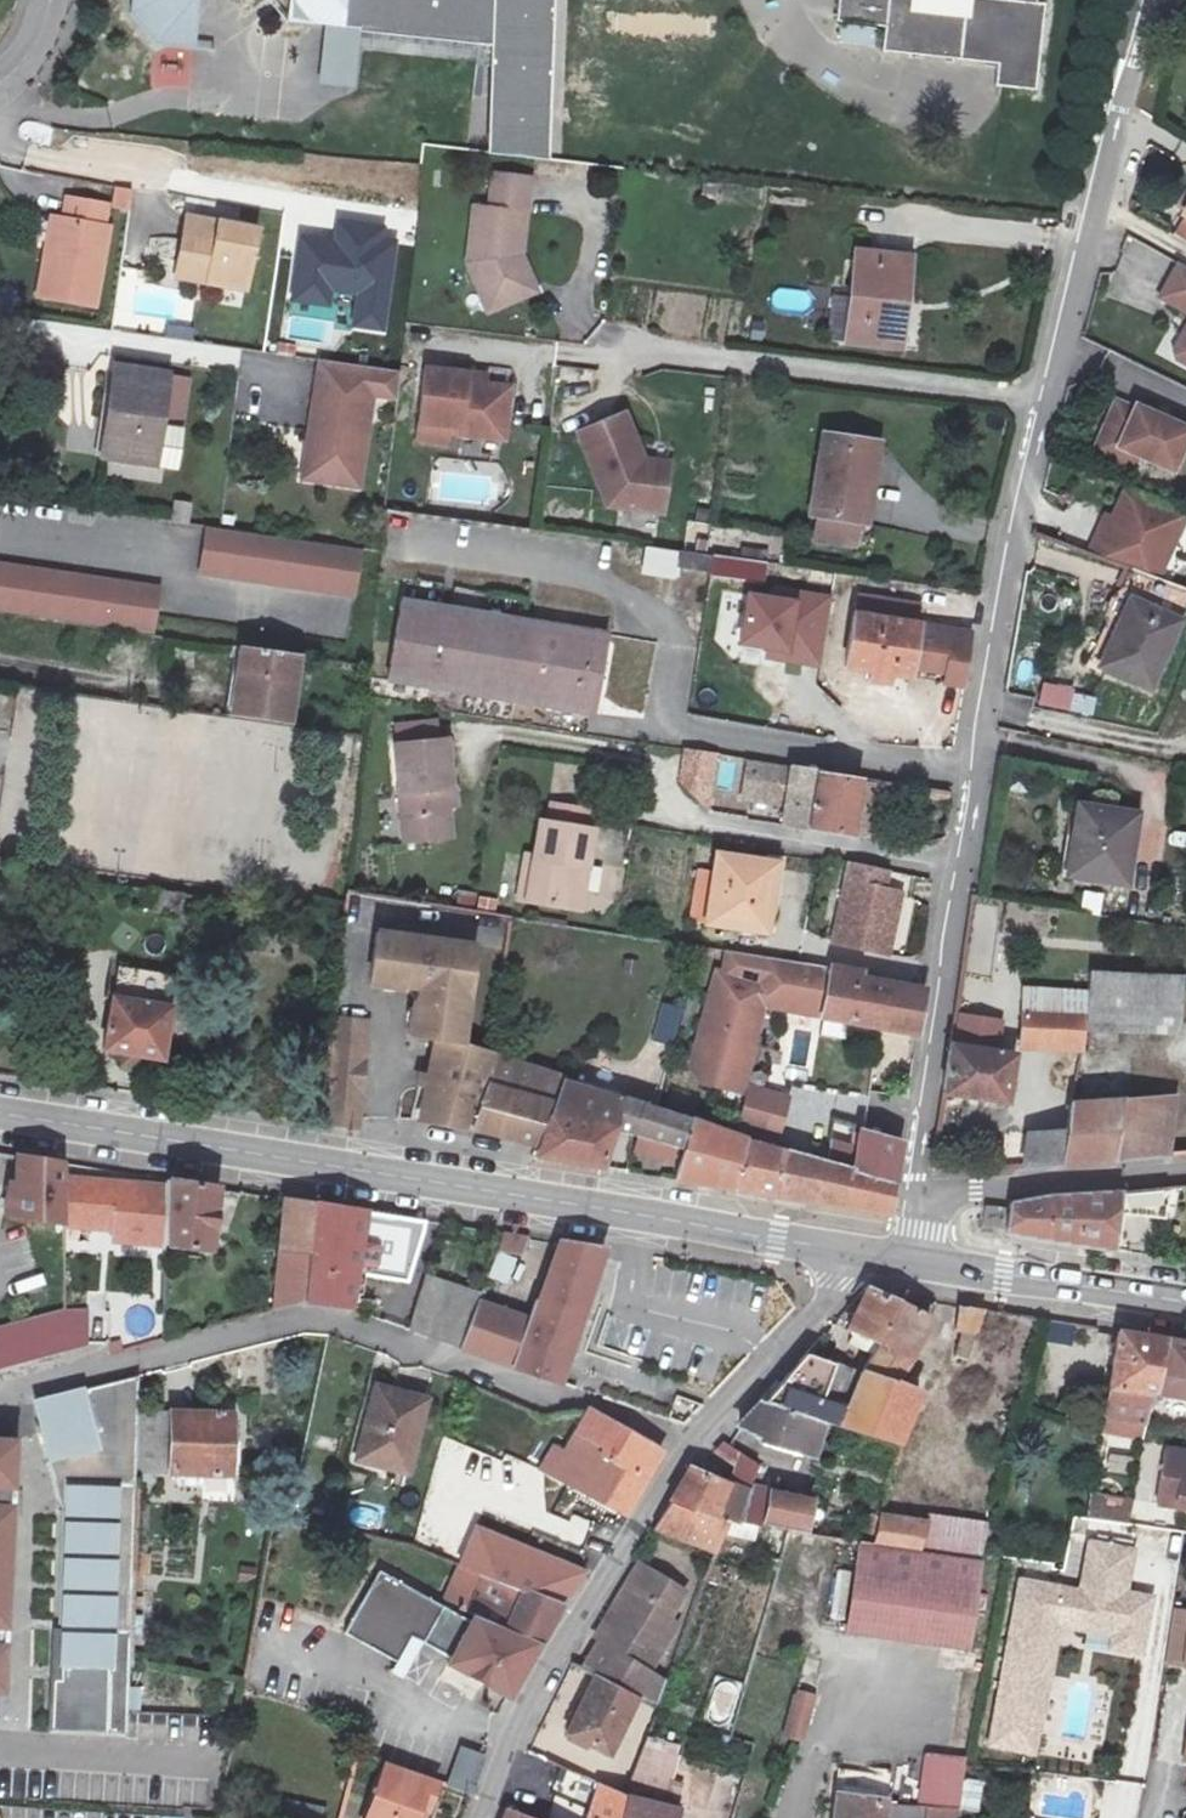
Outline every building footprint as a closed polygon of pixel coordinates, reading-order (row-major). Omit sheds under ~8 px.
[(123,18),(149,48),(192,51),(195,0),(124,0),(123,18)] [(285,26),(341,29),(343,0),(286,0),(285,26)] [(341,29),(355,30),(355,36),(483,48),(485,0),(343,0),(341,29)] [(539,165),(547,0),(485,0),(483,48),(478,159),(539,165)] [(831,26),(837,26),(835,44),(877,48),(877,54),(992,66),(989,90),(1005,92),(1037,95),(1046,4),(1036,3),(1036,0),(833,0),(831,26)] [(523,254),(532,177),(497,173),(493,207),(477,205),(471,261),(491,309),(522,297),(513,274),(522,270),(517,258),(518,253),(523,254)] [(107,224),(110,202),(70,196),(67,218),(61,217),(56,251),(47,250),(41,297),(104,306),(114,224),(107,224)] [(251,291),(256,249),(223,244),(226,226),(189,221),(182,281),(251,291)] [(385,330),(396,241),(385,240),(386,228),(340,222),(337,242),(301,237),(293,301),(329,306),(332,289),(357,292),(353,326),(385,330)] [(223,244),(256,249),(259,231),(226,226),(223,244)] [(905,302),(910,257),(857,251),(852,294),(846,341),(890,346),(894,301),(905,302)] [(513,274),(522,297),(538,289),(523,254),(518,253),(517,258),(522,270),(513,274)] [(1182,262),(1163,294),(1185,308),(1185,264),(1182,262)] [(846,341),(852,294),(838,292),(832,340),(846,341)] [(401,395),(404,369),(333,359),(323,426),(314,424),(307,475),(364,483),(377,391),(401,395)] [(97,453),(151,461),(172,464),(177,427),(156,424),(164,371),(110,363),(97,453)] [(472,371),(428,366),(421,438),(464,443),(465,433),(465,426),(509,431),(514,385),(470,380),(472,371)] [(1118,400),(1097,449),(1116,458),(1121,446),(1175,470),(1185,443),(1185,426),(1137,405),(1136,408),(1118,400)] [(650,458),(631,411),(585,430),(616,503),(669,511),(674,472),(655,470),(650,458)] [(823,506),(864,511),(869,480),(877,481),(883,430),(826,423),(817,505),(823,506)] [(509,431),(465,426),(465,433),(508,438),(509,431)] [(676,461),(650,458),(655,470),(674,472),(676,461)] [(124,464),(121,477),(159,484),(162,472),(124,464)] [(869,480),(864,511),(866,511),(873,512),(877,481),(869,480)] [(1126,483),(1125,486),(1106,538),(1099,536),(1093,553),(1141,571),(1162,579),(1185,513),(1185,509),(1126,483)] [(176,521),(197,524),(200,503),(179,500),(176,521)] [(864,511),(823,506),(820,530),(862,535),(866,511),(864,511)] [(208,526),(201,571),(359,593),(366,549),(208,526)] [(717,567),(719,552),(685,548),(684,563),(717,567)] [(719,552),(717,567),(716,569),(773,577),(776,555),(719,548),(719,552)] [(678,579),(678,549),(642,549),(642,579),(678,579)] [(155,629),(161,587),(0,564),(0,606),(155,629)] [(1141,571),(1102,663),(1150,683),(1185,603),(1185,587),(1162,579),(1141,571)] [(861,587),(850,660),(876,664),(874,672),(891,675),(893,667),(913,669),(913,659),(951,667),(950,678),(970,681),(977,629),(921,619),(924,598),(861,587)] [(799,598),(747,591),(739,646),(766,648),(765,659),(820,670),(833,594),(801,588),(799,598)] [(599,625),(398,599),(389,678),(374,677),(372,694),(447,704),(450,690),(589,708),(599,625)] [(288,722),(299,654),(239,646),(235,676),(240,678),(235,714),(288,722)] [(1093,715),(1096,693),(1041,684),(1037,706),(1093,715)] [(447,833),(445,803),(444,784),(454,783),(450,735),(396,739),(401,835),(447,833)] [(793,801),(790,823),(854,834),(863,781),(820,774),(820,770),(798,766),(762,760),(757,796),(793,801)] [(455,803),(454,783),(444,784),(445,803),(455,803)] [(1140,813),(1081,803),(1076,832),(1081,834),(1075,876),(1128,883),(1140,813)] [(522,898),(576,906),(582,864),(590,865),(596,829),(542,822),(537,855),(534,880),(524,879),(522,898)] [(534,880),(537,855),(528,853),(524,879),(534,880)] [(771,863),(720,854),(708,923),(768,934),(773,906),(764,905),(771,863)] [(900,951),(904,929),(893,927),(900,888),(894,886),(898,868),(859,860),(845,941),(900,951)] [(585,907),(590,865),(582,864),(576,906),(585,907)] [(893,927),(904,929),(911,889),(900,888),(893,927)] [(181,915),(184,894),(154,890),(150,910),(181,915)] [(479,938),(379,925),(371,984),(407,990),(408,985),(418,985),(409,1035),(437,1037),(466,1044),(479,938)] [(761,975),(708,962),(682,1057),(696,1078),(739,1088),(763,996),(756,995),(761,975)] [(823,1012),(831,968),(803,964),(801,963),(793,1007),(823,1012)] [(176,975),(119,966),(105,1049),(163,1059),(176,975)] [(1069,1015),(1077,966),(1068,966),(1067,974),(1042,970),(1041,986),(1029,984),(1027,1015),(1069,1015)] [(1069,1015),(1088,1016),(1091,967),(1077,966),(1069,1015)] [(1091,967),(1088,1016),(1087,1030),(1184,1035),(1185,1003),(1185,974),(1091,967)] [(831,968),(823,1017),(920,1034),(927,991),(859,980),(860,973),(831,968)] [(655,1036),(677,1043),(687,1004),(664,998),(655,1036)] [(375,1015),(335,1012),(322,1123),(364,1130),(375,1015)] [(1069,1015),(1027,1015),(1025,1042),(1085,1043),(1087,1030),(1088,1016),(1069,1015)] [(787,1019),(790,1073),(816,1072),(814,1018),(787,1019)] [(540,1148),(563,1082),(566,1076),(494,1054),(496,1036),(483,1033),(479,1050),(436,1041),(421,1121),(476,1128),(540,1148)] [(1017,1057),(953,1047),(947,1093),(1009,1103),(1017,1057)] [(563,1082),(540,1148),(537,1158),(603,1168),(615,1130),(624,1101),(563,1082)] [(1074,1106),(1070,1134),(1065,1164),(1163,1155),(1167,1097),(1074,1106)] [(624,1101),(615,1130),(636,1135),(685,1148),(691,1120),(659,1110),(648,1107),(649,1105),(626,1098),(624,1101)] [(735,1189),(748,1140),(749,1137),(691,1120),(685,1148),(680,1180),(735,1189)] [(848,1121),(840,1166),(895,1183),(902,1141),(858,1128),(859,1123),(848,1121)] [(1024,1168),(1065,1164),(1070,1134),(1029,1137),(1024,1168)] [(784,1150),(748,1140),(735,1189),(773,1195),(784,1150)] [(895,1183),(840,1166),(828,1163),(784,1150),(773,1195),(891,1214),(895,1183)] [(59,1224),(65,1162),(9,1157),(7,1182),(1,1182),(0,1196),(0,1218),(59,1224)] [(166,1247),(167,1187),(118,1183),(117,1189),(96,1187),(96,1181),(73,1179),(69,1223),(114,1229),(113,1241),(166,1247)] [(167,1187),(166,1247),(210,1252),(218,1189),(168,1181),(167,1187)] [(1002,1237),(1113,1256),(1120,1193),(1048,1196),(1008,1204),(1002,1237)] [(281,1250),(311,1253),(316,1205),(286,1200),(281,1250)] [(366,1212),(316,1205),(311,1253),(306,1303),(349,1307),(366,1212)] [(1004,1210),(984,1208),(982,1228),(1002,1231),(1004,1210)] [(426,1223),(366,1212),(349,1307),(381,1310),(382,1301),(359,1299),(359,1297),(362,1297),(364,1278),(408,1285),(426,1223)] [(513,1367),(563,1244),(505,1235),(481,1296),(460,1348),(513,1367)] [(563,1244),(513,1367),(564,1384),(606,1249),(563,1244)] [(276,1311),(306,1303),(311,1253),(281,1250),(276,1311)] [(460,1348),(481,1296),(424,1276),(406,1330),(460,1348)] [(850,1331),(881,1344),(900,1302),(868,1288),(850,1331)] [(892,1383),(897,1386),(917,1353),(932,1317),(900,1302),(881,1344),(864,1374),(862,1374),(852,1397),(838,1432),(869,1440),(892,1383)] [(954,1327),(979,1332),(985,1310),(958,1306),(954,1327)] [(62,1310),(0,1327),(0,1369),(88,1345),(88,1310),(62,1310)] [(1148,1423),(1151,1404),(1163,1339),(1120,1332),(1107,1416),(1148,1423)] [(1163,1339),(1151,1404),(1185,1410),(1185,1343),(1163,1339)] [(838,1432),(852,1397),(828,1388),(837,1364),(810,1355),(768,1402),(817,1425),(838,1432)] [(852,1397),(862,1374),(837,1364),(828,1388),(852,1397)] [(126,1738),(134,1375),(81,1386),(79,1381),(23,1396),(54,1501),(55,1517),(52,1516),(54,1553),(51,1553),(54,1590),(50,1589),(53,1628),(50,1627),(54,1664),(57,1664),(57,1678),(45,1679),(44,1735),(126,1738)] [(923,1394),(897,1386),(892,1383),(869,1440),(901,1449),(923,1394)] [(379,1386),(356,1460),(408,1475),(430,1402),(379,1386)] [(806,1459),(817,1425),(768,1402),(764,1400),(743,1425),(764,1438),(762,1444),(806,1459)] [(592,1468),(580,1490),(626,1516),(663,1452),(591,1410),(567,1454),(592,1468)] [(172,1414),(173,1417),(171,1475),(232,1476),(233,1415),(172,1414)] [(140,1474),(171,1475),(173,1417),(142,1415),(140,1474)] [(17,1440),(0,1440),(0,1701),(6,1701),(17,1440)] [(562,1480),(580,1490),(592,1468),(567,1454),(558,1449),(543,1469),(545,1470),(562,1480)] [(1185,1512),(1185,1454),(1169,1451),(1161,1508),(1185,1512)] [(1131,1473),(1133,1457),(1111,1453),(1108,1469),(1131,1473)] [(745,1455),(731,1486),(749,1493),(751,1490),(762,1467),(745,1455)] [(562,1480),(545,1470),(534,1486),(552,1496),(562,1480)] [(749,1493),(731,1486),(702,1473),(696,1470),(656,1530),(715,1555),(716,1551),(725,1518),(736,1520),(749,1493)] [(736,1520),(761,1525),(769,1494),(751,1490),(749,1493),(736,1520)] [(1135,1500),(1095,1493),(1093,1519),(1130,1524),(1135,1500)] [(769,1494),(761,1525),(791,1532),(806,1536),(813,1504),(769,1494)] [(932,1514),(930,1524),(923,1552),(936,1554),(983,1561),(992,1523),(932,1514)] [(923,1552),(930,1524),(882,1518),(875,1545),(905,1549),(923,1552)] [(1178,1585),(1182,1530),(1141,1527),(1137,1582),(1178,1585)] [(477,1530),(461,1567),(562,1606),(598,1556),(569,1545),(559,1563),(477,1530)] [(1150,1603),(1151,1598),(1126,1593),(1134,1550),(1090,1542),(1081,1591),(1021,1580),(991,1744),(1037,1752),(1057,1640),(1141,1655),(1150,1603)] [(984,1578),(859,1560),(849,1632),(973,1650),(984,1578)] [(586,1674),(596,1679),(636,1698),(658,1709),(670,1680),(651,1671),(676,1621),(667,1616),(681,1589),(634,1566),(611,1610),(615,1612),(586,1674)] [(461,1567),(445,1605),(540,1646),(562,1606),(461,1567)] [(424,1643),(443,1607),(383,1574),(345,1636),(397,1665),(412,1638),(424,1643)] [(443,1607),(424,1643),(425,1644),(452,1659),(449,1664),(511,1699),(540,1646),(445,1605),(443,1607)] [(1175,1612),(1166,1668),(1185,1670),(1185,1614),(1175,1612)] [(405,1683),(425,1644),(424,1643),(412,1638),(397,1665),(390,1675),(405,1683)] [(1148,1762),(1166,1656),(1142,1652),(1123,1758),(1148,1762)] [(808,1658),(786,1737),(803,1742),(825,1663),(808,1658)] [(731,1722),(742,1686),(718,1678),(707,1715),(731,1722)] [(612,1754),(636,1698),(596,1679),(571,1735),(612,1754)] [(473,1795),(487,1759),(463,1750),(450,1787),(473,1795)] [(626,1798),(621,1817),(675,1817),(677,1810),(666,1806),(678,1762),(643,1753),(626,1798)] [(388,1764),(370,1817),(417,1817),(421,1807),(430,1810),(440,1783),(388,1764)] [(917,1809),(926,1809),(958,1811),(966,1769),(966,1768),(922,1764),(917,1809)] [(837,1775),(834,1797),(888,1804),(892,1782),(837,1775)] [(960,1810),(978,1814),(985,1783),(967,1779),(960,1810)] [(1107,1817),(1112,1817),(1136,1817),(1143,1787),(1115,1780),(1107,1817)] [(590,1817),(621,1817),(626,1798),(599,1785),(590,1817)] [(834,1797),(832,1817),(884,1817),(884,1807),(887,1807),(888,1804),(834,1797)] [(325,1811),(282,1804),(280,1817),(324,1817),(325,1811)] [(915,1808),(887,1807),(884,1807),(884,1817),(914,1817),(915,1808)] [(926,1809),(926,1817),(958,1817),(958,1811),(926,1809)] [(507,1817),(531,1817),(510,1810),(507,1817)]
